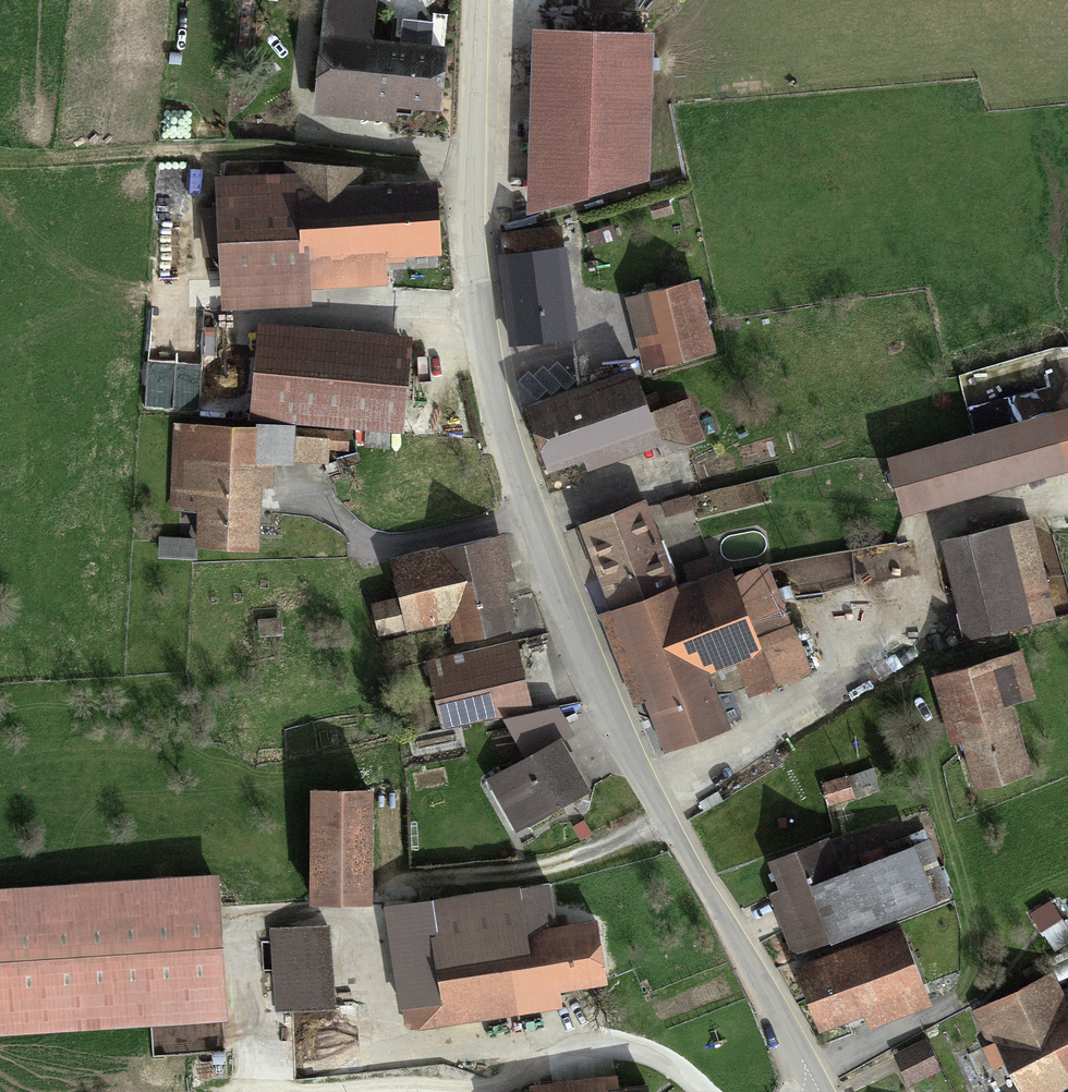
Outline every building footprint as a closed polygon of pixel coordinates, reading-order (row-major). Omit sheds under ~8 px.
[(314,114),(406,121),(407,106),(447,109),(452,48),(378,43),(382,0),(323,0),(314,114)] [(658,27),(540,22),(539,212),(659,175),(658,27)] [(294,171),(225,174),(230,303),(321,299),(321,281),(387,278),(386,252),(453,249),(450,174),(367,178),(366,157),(294,160),(294,171)] [(573,240),(501,248),(511,340),(584,332),(573,240)] [(699,274),(629,296),(651,366),(721,344),(699,274)] [(422,333),(266,316),(256,416),(411,435),(422,333)] [(645,366),(540,401),(560,462),(665,427),(645,366)] [(894,449),(911,516),(1067,476),(1067,404),(894,449)] [(256,416),(170,416),(170,509),(201,509),(201,539),(256,540),(256,416)] [(656,496),(584,521),(616,608),(687,582),(656,496)] [(1034,513),(943,536),(969,641),(1060,618),(1034,513)] [(508,526),(393,551),(405,602),(381,607),(387,634),(453,619),(458,642),(530,626),(508,526)] [(779,561),(744,575),(772,646),(744,657),(758,693),(820,670),(779,561)] [(740,563),(687,582),(616,608),(605,612),(638,702),(649,698),(668,750),(741,723),(719,664),(744,657),(772,646),(744,575),(740,563)] [(522,639),(426,661),(441,725),(536,702),(522,639)] [(1025,645),(932,673),(952,742),(964,738),(978,785),(1032,769),(1015,712),(1043,704),(1025,645)] [(573,731),(490,774),(518,829),(602,786),(573,731)] [(386,781),(322,781),(321,893),(385,894),(386,781)] [(842,830),(779,854),(790,883),(777,888),(802,952),(952,895),(930,836),(855,865),(842,830)] [(0,886),(0,1029),(235,1012),(225,870),(0,886)] [(561,879),(389,903),(406,1028),(570,1006),(567,985),(615,978),(606,915),(567,920),(561,879)] [(915,924),(808,964),(834,1034),(941,995),(915,924)] [(988,1010),(1032,1091),(1060,1091),(1067,1088),(1067,996),(1056,974),(988,1010)] [(944,1068),(926,1035),(896,1050),(914,1084),(944,1068)] [(488,1087),(489,1091),(661,1091),(659,1082),(620,1088),(613,1071),(488,1087)]
